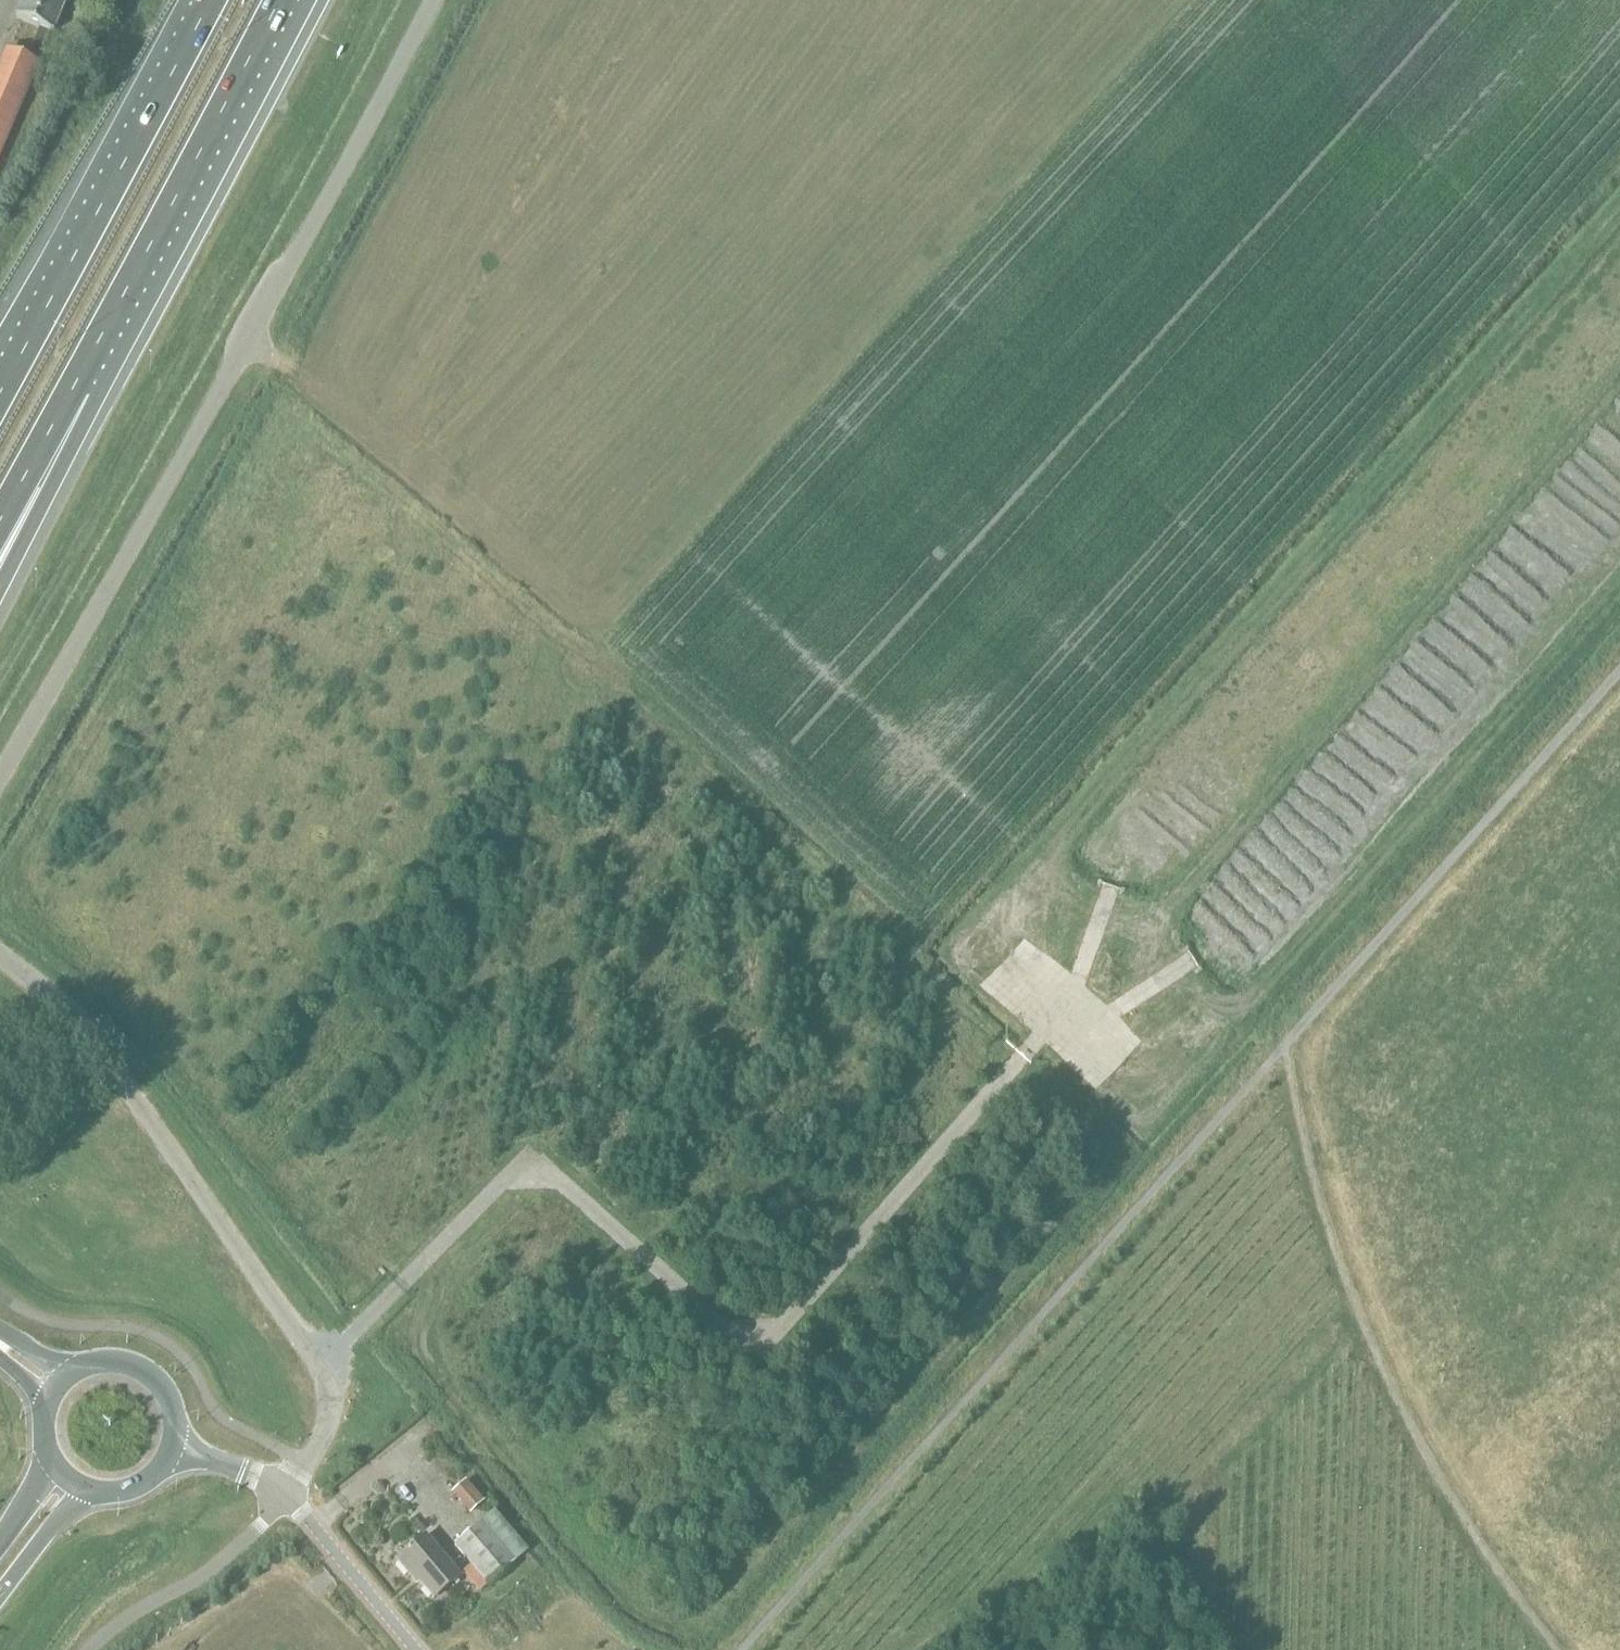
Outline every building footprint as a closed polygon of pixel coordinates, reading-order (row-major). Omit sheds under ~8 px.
[(50,32),(53,33),(67,0),(22,0),(15,17),(40,28),(50,32)] [(37,64),(50,32),(40,28),(26,60),(37,64)] [(0,66),(0,150),(37,64),(26,60),(6,51),(0,66)] [(465,1481),(455,1490),(472,1510),(482,1501),(465,1481)] [(480,1591),(487,1585),(514,1562),(480,1522),(454,1545),(471,1565),(464,1571),(480,1591)] [(425,1535),(396,1560),(410,1576),(412,1574),(433,1599),(459,1576),(425,1535)]
